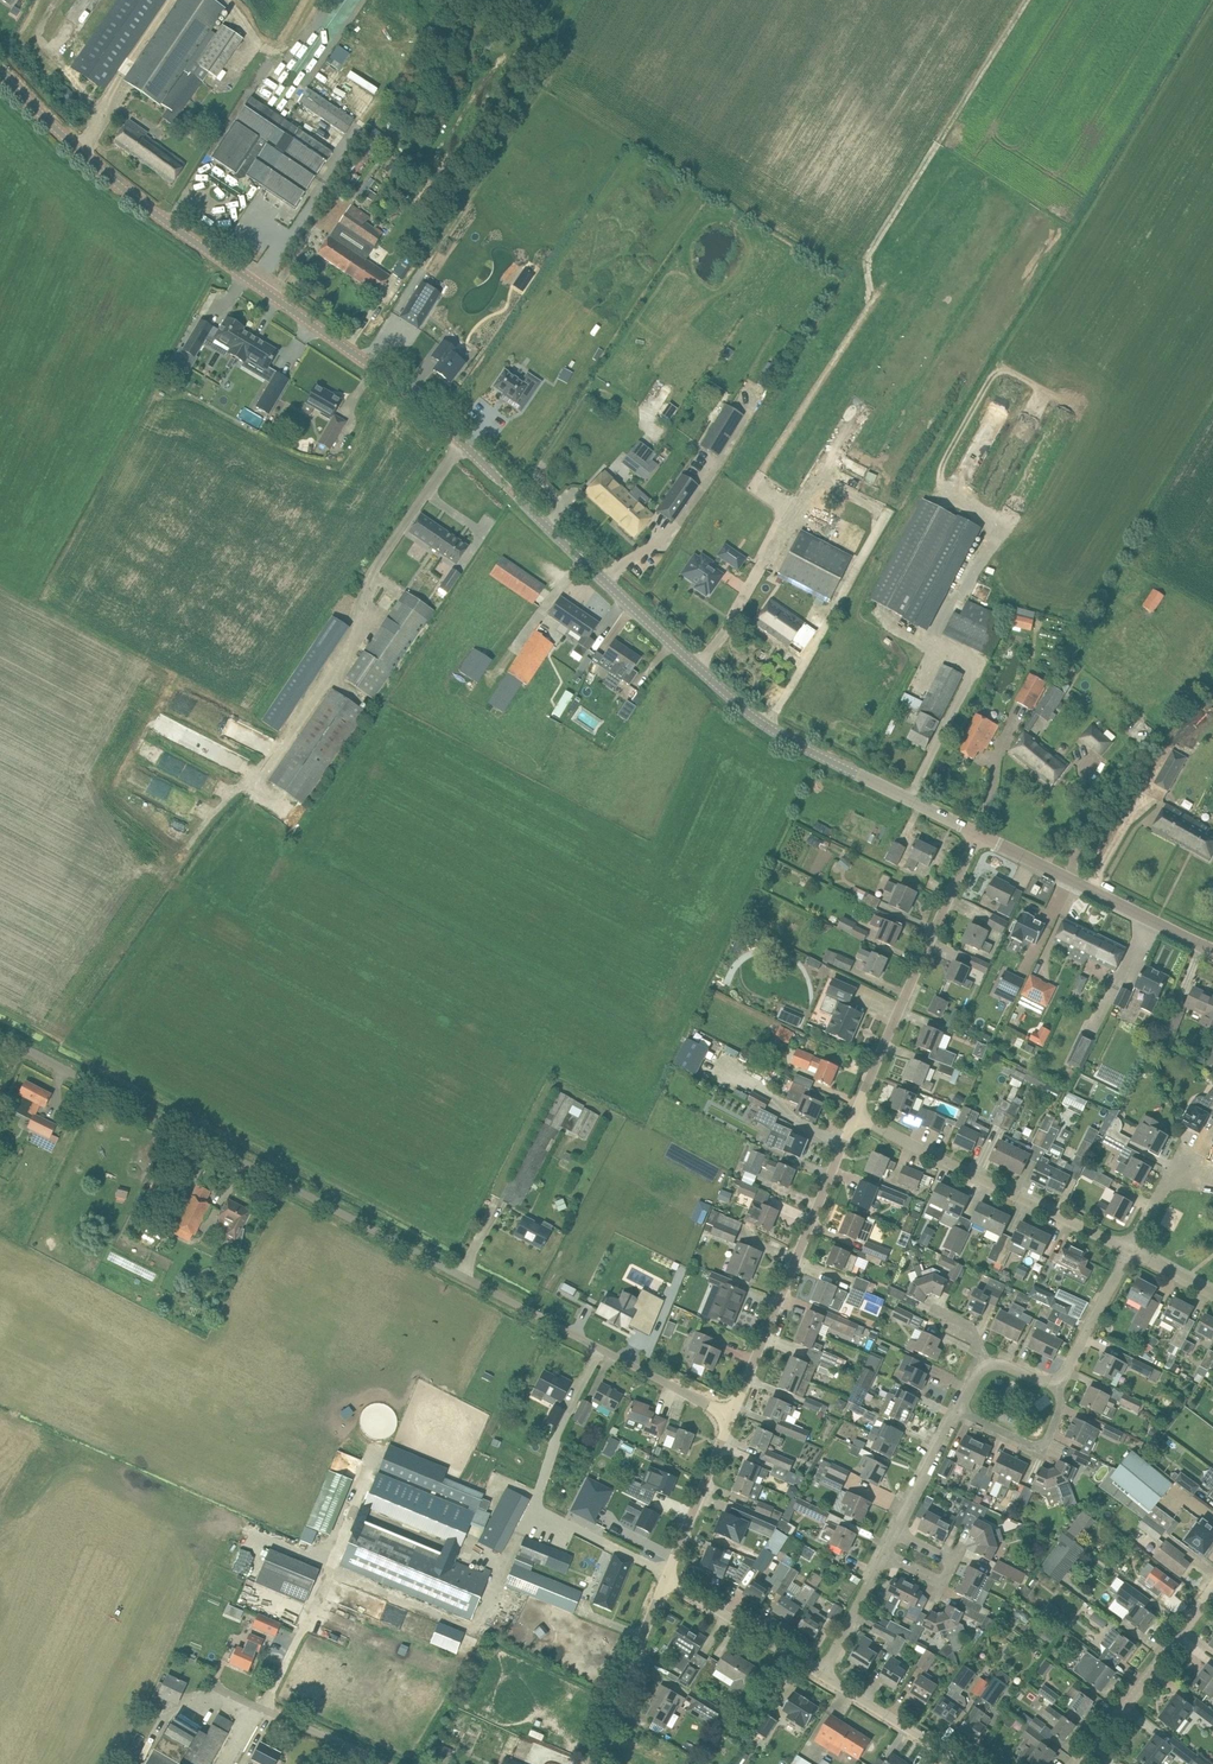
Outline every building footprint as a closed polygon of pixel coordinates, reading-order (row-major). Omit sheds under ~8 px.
[(71,67),(104,90),(167,0),(119,0),(71,67)] [(125,78),(180,115),(203,81),(184,68),(225,8),(214,0),(178,0),(125,78)] [(195,65),(216,79),(244,40),(223,25),(195,65)] [(399,72),(406,76),(420,49),(412,45),(399,72)] [(353,70),(349,76),(378,95),(382,88),(353,70)] [(58,92),(71,103),(78,95),(69,89),(72,86),(68,82),(58,92)] [(307,88),(298,102),(344,134),(354,120),(307,88)] [(236,123),(217,148),(211,158),(236,174),(240,169),(247,174),(246,175),(295,208),(332,152),(252,98),(236,123)] [(147,133),(130,120),(114,142),(172,184),(179,174),(186,164),(146,135),(147,133)] [(207,166),(199,163),(195,173),(213,181),(219,167),(208,162),(207,166)] [(242,182),(237,193),(242,196),(247,184),(242,182)] [(318,254),(346,273),(357,255),(365,242),(374,229),(366,223),(369,217),(351,205),(318,254)] [(382,235),(374,229),(365,242),(374,248),(382,235)] [(390,276),(357,255),(346,273),(378,294),(390,276)] [(401,259),(393,273),(406,281),(415,268),(401,259)] [(524,268),(514,284),(522,290),(533,274),(524,268)] [(422,282),(400,317),(418,328),(440,293),(422,282)] [(229,353),(236,358),(250,335),(242,330),(244,328),(227,318),(214,339),(232,349),(229,353)] [(180,348),(172,363),(188,373),(197,358),(195,357),(208,334),(213,327),(200,320),(196,327),(193,333),(183,349),(180,348)] [(250,335),(236,358),(244,362),(247,358),(267,370),(278,351),(250,335)] [(450,382),(465,363),(455,356),(450,352),(453,348),(444,341),(432,356),(440,362),(434,370),(450,382)] [(599,347),(593,358),(597,360),(603,350),(599,347)] [(209,359),(202,354),(199,357),(211,365),(218,356),(214,353),(209,359)] [(771,363),(758,382),(767,389),(781,369),(771,363)] [(505,370),(493,387),(503,393),(516,402),(520,396),(528,402),(541,382),(528,373),(522,382),(505,370)] [(559,378),(559,379),(560,379),(567,383),(572,373),(568,371),(566,376),(561,374),(559,378)] [(289,380),(276,373),(256,407),(269,414),(289,380)] [(316,386),(306,402),(332,417),(341,400),(331,394),(330,396),(316,388),(317,386),(316,386)] [(702,445),(718,455),(743,415),(727,405),(702,445)] [(319,444),(329,449),(346,421),(336,415),(319,444)] [(632,448),(621,463),(645,481),(656,467),(649,462),(632,449),(632,448)] [(1043,450),(1036,457),(1042,463),(1049,457),(1043,450)] [(652,516),(604,473),(586,492),(635,536),(652,516)] [(656,510),(673,522),(699,485),(682,473),(656,510)] [(904,618),(926,630),(981,528),(958,516),(957,517),(923,499),(870,599),(904,617),(904,618)] [(421,514),(408,533),(455,564),(468,545),(421,514)] [(803,530),(779,577),(828,603),(853,557),(803,530)] [(745,559),(737,553),(730,563),(738,569),(745,559)] [(695,588),(706,595),(708,592),(710,593),(722,575),(695,556),(682,574),(698,584),(695,588)] [(545,587),(501,558),(490,574),(533,604),(545,587)] [(444,580),(438,588),(447,594),(453,586),(444,580)] [(438,588),(435,592),(444,599),(447,594),(438,588)] [(1143,606),(1154,613),(1165,597),(1154,589),(1143,606)] [(406,592),(344,680),(374,700),(434,611),(406,592)] [(561,596),(547,615),(560,624),(556,630),(564,635),(568,629),(580,637),(577,643),(588,650),(594,641),(589,638),(599,622),(561,596)] [(770,600),(754,623),(801,656),(817,632),(770,600)] [(968,601),(961,616),(992,630),(999,615),(968,601)] [(803,618),(809,609),(802,605),(796,613),(803,618)] [(1016,615),(1013,627),(1031,631),(1034,619),(1016,615)] [(333,616),(312,647),(328,658),(349,627),(333,616)] [(522,684),(526,686),(554,645),(535,632),(488,704),(503,713),(522,684)] [(610,672),(602,683),(613,690),(620,680),(621,680),(629,686),(631,683),(638,673),(632,669),(633,668),(640,658),(627,649),(626,650),(615,642),(616,641),(615,641),(608,651),(603,657),(615,665),(610,672)] [(460,672),(478,683),(493,661),(475,649),(460,672)] [(595,655),(579,693),(588,697),(605,659),(595,655)] [(592,659),(587,656),(579,668),(583,671),(592,659)] [(930,732),(936,721),(937,721),(962,674),(944,664),(918,713),(921,714),(909,739),(926,748),(933,734),(930,732)] [(1015,700),(1032,711),(1047,683),(1031,673),(1015,700)] [(1057,678),(1034,712),(1040,716),(1049,722),(1071,686),(1057,678)] [(880,717),(898,726),(905,713),(906,714),(920,687),(906,680),(898,696),(892,693),(880,717)] [(332,688),(269,781),(303,804),(366,712),(332,688)] [(627,700),(618,715),(627,721),(628,719),(637,706),(627,700)] [(999,726),(977,714),(957,751),(974,759),(981,746),(987,749),(999,726)] [(1113,742),(1092,724),(1081,738),(1101,757),(1113,742)] [(1040,745),(1025,733),(1010,752),(1027,765),(1028,764),(1032,768),(1031,769),(1039,776),(1052,787),(1069,765),(1056,755),(1055,756),(1041,745),(1040,745)] [(1187,758),(1173,750),(1154,783),(1168,791),(1187,758)] [(1152,830),(1179,844),(1193,819),(1167,804),(1152,830)] [(1179,844),(1188,849),(1210,861),(1212,855),(1212,833),(1209,831),(1210,829),(1193,819),(1179,844)] [(807,832),(803,840),(821,849),(822,848),(841,857),(845,851),(820,839),(807,832)] [(904,868),(913,872),(918,861),(929,867),(937,850),(917,841),(904,868)] [(885,860),(897,866),(906,847),(894,842),(885,860)] [(844,857),(839,864),(847,871),(852,865),(844,857)] [(995,877),(986,895),(1002,903),(998,911),(1010,917),(1017,903),(1011,900),(1016,889),(1004,883),(1005,882),(995,877)] [(891,905),(908,913),(917,894),(900,886),(899,886),(889,881),(885,890),(895,895),(891,905)] [(1035,885),(1031,893),(1037,896),(1041,888),(1035,885)] [(867,893),(862,903),(877,909),(881,900),(867,893)] [(1012,938),(1022,943),(1024,939),(1036,945),(1045,926),(1033,920),(1035,917),(1024,912),(1023,915),(1021,914),(1016,924),(1014,923),(1010,931),(1012,932),(1012,933),(1014,934),(1012,938)] [(882,930),(878,940),(893,947),(902,928),(876,916),(872,925),(882,930)] [(989,926),(1004,932),(1009,922),(994,916),(989,926)] [(838,927),(838,928),(864,941),(868,933),(855,926),(852,921),(846,919),(843,917),(838,927)] [(1054,941),(1088,958),(1099,935),(1065,919),(1054,941)] [(971,925),(963,943),(990,955),(994,946),(986,943),(990,933),(971,925)] [(1099,935),(1088,958),(1116,971),(1127,949),(1099,935)] [(869,965),(866,972),(879,978),(887,960),(874,954),(873,956),(861,951),(858,960),(869,965)] [(839,956),(834,966),(850,973),(854,962),(839,956)] [(974,957),(970,966),(986,974),(990,965),(974,957)] [(811,966),(825,972),(828,965),(814,959),(811,966)] [(954,962),(946,979),(971,990),(975,981),(967,978),(971,970),(954,962)] [(1145,966),(1135,987),(1149,994),(1142,1008),(1152,1012),(1169,977),(1145,966)] [(1006,971),(997,989),(1017,998),(1025,981),(1006,971)] [(1031,974),(1022,995),(1047,1007),(1057,987),(1049,983),(1048,985),(1042,981),(1043,980),(1031,974)] [(1082,995),(1086,978),(1075,975),(1070,992),(1082,995)] [(834,1016),(826,1032),(851,1043),(864,1014),(849,1007),(857,989),(833,979),(820,1010),(834,1016)] [(1114,1004),(1124,1010),(1133,993),(1122,987),(1114,1004)] [(1212,1030),(1212,999),(1204,995),(1205,993),(1195,988),(1186,1006),(1206,1015),(1202,1025),(1212,1030)] [(947,1006),(949,1003),(936,996),(929,1011),(941,1018),(945,1009),(948,1010),(949,1007),(947,1006)] [(1169,1008),(1161,1026),(1176,1033),(1184,1014),(1169,1008)] [(782,1010),(778,1019),(798,1027),(801,1018),(782,1010)] [(781,1025),(775,1037),(789,1044),(794,1033),(781,1025)] [(927,1027),(919,1046),(932,1052),(929,1059),(941,1063),(952,1067),(957,1055),(939,1047),(944,1034),(938,1032),(927,1027)] [(1035,1032),(1031,1039),(1035,1042),(1039,1034),(1035,1032)] [(1097,1040),(1081,1033),(1068,1063),(1083,1070),(1097,1040)] [(680,1053),(675,1064),(697,1075),(710,1050),(708,1049),(711,1043),(703,1038),(700,1044),(688,1038),(680,1053)] [(1026,1044),(1023,1049),(1031,1053),(1034,1047),(1026,1044)] [(977,1047),(974,1055),(982,1058),(985,1050),(977,1047)] [(830,1086),(838,1067),(797,1050),(791,1064),(808,1071),(809,1066),(819,1070),(815,1080),(830,1086)] [(920,1087),(931,1092),(934,1084),(924,1080),(929,1067),(913,1060),(905,1079),(921,1085),(920,1087)] [(941,1063),(938,1071),(952,1076),(950,1082),(956,1084),(961,1071),(955,1068),(952,1067),(941,1063)] [(1026,1075),(1024,1079),(1034,1084),(1039,1075),(1029,1070),(1026,1075)] [(1038,1085),(1044,1092),(1051,1086),(1045,1079),(1038,1085)] [(32,1120),(28,1127),(50,1138),(56,1126),(34,1115),(40,1105),(44,1108),(51,1095),(26,1082),(19,1095),(23,1097),(15,1113),(32,1120)] [(808,1098),(811,1090),(793,1083),(786,1100),(787,1100),(787,1101),(801,1106),(798,1114),(816,1122),(823,1104),(808,1098)] [(919,1127),(922,1125),(940,1133),(946,1118),(921,1108),(919,1113),(911,1109),(916,1096),(896,1088),(892,1099),(896,1100),(893,1109),(907,1115),(905,1121),(919,1127)] [(598,1116),(584,1109),(585,1107),(575,1101),(557,1091),(500,1199),(519,1209),(562,1127),(586,1140),(598,1116)] [(771,1101),(753,1092),(748,1100),(766,1109),(771,1101)] [(1068,1093),(1063,1104),(1081,1112),(1086,1102),(1068,1093)] [(956,1095),(952,1101),(960,1106),(964,1099),(956,1095)] [(1008,1132),(1023,1099),(1016,1096),(1012,1104),(1001,1128),(1005,1130),(1008,1132)] [(1181,1124),(1200,1134),(1205,1123),(1210,1115),(1209,1114),(1212,1109),(1212,1110),(1212,1102),(1206,1098),(1203,1097),(1200,1097),(1197,1098),(1195,1099),(1193,1102),(1191,1105),(1186,1113),(1181,1124)] [(1001,1128),(1012,1104),(1002,1099),(1000,1106),(992,1124),(1001,1128)] [(990,1130),(976,1122),(980,1114),(965,1107),(956,1127),(962,1130),(956,1143),(973,1152),(976,1144),(982,1147),(990,1130)] [(757,1118),(765,1121),(769,1112),(761,1108),(757,1118)] [(1114,1139),(1125,1146),(1127,1147),(1131,1139),(1120,1133),(1123,1129),(1123,1124),(1122,1121),(1117,1116),(1120,1110),(1110,1109),(1100,1132),(1105,1135),(1114,1139)] [(1031,1143),(1039,1148),(1053,1123),(1056,1118),(1048,1114),(1040,1129),(1039,1128),(1031,1143)] [(1144,1124),(1139,1133),(1137,1131),(1132,1140),(1159,1154),(1168,1137),(1161,1133),(1163,1126),(1148,1118),(1145,1125),(1144,1124)] [(794,1131),(776,1123),(772,1131),(780,1135),(774,1148),(801,1158),(808,1140),(793,1134),(794,1131)] [(1061,1127),(1053,1123),(1039,1148),(1049,1152),(1061,1127)] [(1000,1165),(1005,1167),(1018,1141),(1005,1135),(1002,1142),(1000,1141),(991,1160),(992,1161),(992,1160),(1000,1164),(1000,1165)] [(1105,1135),(1101,1142),(1110,1147),(1114,1139),(1105,1135)] [(1085,1159),(1092,1144),(1084,1140),(1076,1155),(1085,1159)] [(1018,1141),(1005,1167),(1012,1171),(1013,1170),(1021,1174),(1020,1175),(1021,1175),(1030,1156),(1022,1152),(1026,1145),(1018,1141)] [(749,1142),(741,1162),(746,1164),(744,1171),(757,1176),(766,1156),(756,1152),(758,1146),(749,1142)] [(1151,1169),(1137,1161),(1141,1154),(1127,1147),(1125,1146),(1117,1160),(1120,1162),(1116,1171),(1142,1185),(1151,1169)] [(1045,1187),(1058,1160),(1051,1157),(1045,1153),(1032,1180),(1038,1183),(1038,1185),(1038,1187),(1043,1189),(1045,1188),(1045,1187)] [(874,1154),(867,1171),(882,1178),(886,1168),(894,1171),(897,1163),(874,1154)] [(1062,1195),(1075,1168),(1068,1164),(1069,1162),(1060,1159),(1059,1161),(1058,1160),(1045,1187),(1047,1188),(1047,1189),(1047,1191),(1053,1193),(1054,1193),(1055,1191),(1062,1195)] [(776,1174),(773,1182),(788,1188),(796,1170),(770,1160),(766,1170),(776,1174)] [(900,1178),(898,1182),(917,1190),(919,1185),(919,1183),(925,1186),(926,1184),(929,1176),(923,1174),(905,1167),(900,1178)] [(1093,1182),(1094,1179),(1110,1188),(1114,1180),(1098,1171),(1098,1173),(1087,1167),(1082,1176),(1093,1182)] [(737,1179),(735,1185),(741,1188),(739,1192),(755,1199),(759,1189),(753,1187),(753,1186),(742,1181),(737,1179)] [(862,1182),(853,1203),(869,1210),(875,1195),(878,1196),(881,1189),(862,1182)] [(926,1214),(939,1221),(953,1190),(949,1188),(948,1189),(940,1185),(941,1184),(940,1184),(931,1203),(932,1204),(926,1214)] [(210,1192),(197,1185),(176,1227),(193,1236),(209,1205),(204,1202),(210,1192)] [(881,1189),(878,1196),(904,1207),(908,1195),(882,1185),(881,1189)] [(117,1187),(115,1196),(126,1199),(128,1189),(117,1187)] [(961,1217),(970,1198),(969,1198),(969,1199),(961,1195),(961,1194),(953,1190),(939,1221),(941,1222),(944,1216),(950,1219),(953,1214),(961,1217)] [(1109,1208),(1100,1203),(1096,1211),(1106,1216),(1108,1214),(1123,1222),(1132,1204),(1116,1195),(1109,1208)] [(244,1230),(242,1228),(251,1211),(228,1199),(218,1217),(222,1227),(226,1233),(224,1236),(236,1243),(238,1239),(242,1240),(244,1230)] [(754,1202),(746,1221),(760,1227),(771,1231),(778,1212),(768,1207),(766,1207),(754,1202)] [(972,1222),(985,1229),(994,1210),(990,1207),(989,1208),(981,1204),(981,1203),(972,1222)] [(713,1210),(705,1230),(712,1233),(711,1234),(735,1243),(739,1231),(718,1223),(722,1213),(713,1210)] [(985,1229),(1001,1236),(1011,1218),(1010,1217),(1010,1218),(1002,1214),(1002,1213),(994,1210),(985,1229)] [(857,1240),(866,1243),(868,1240),(874,1224),(849,1214),(841,1233),(857,1240)] [(520,1224),(515,1235),(523,1239),(524,1237),(542,1247),(548,1236),(550,1232),(553,1226),(543,1221),(541,1227),(524,1218),(520,1224)] [(1026,1248),(1035,1229),(1030,1227),(1030,1228),(1022,1224),(1022,1223),(1021,1222),(1008,1250),(1007,1251),(1011,1252),(1022,1257),(1026,1248)] [(944,1247),(951,1251),(961,1229),(954,1226),(944,1247)] [(148,1227),(142,1237),(156,1245),(162,1234),(148,1227)] [(969,1233),(961,1229),(951,1251),(948,1258),(953,1260),(956,1253),(959,1254),(969,1233)] [(1043,1233),(1035,1229),(1026,1248),(1043,1256),(1052,1237),(1051,1237),(1050,1237),(1042,1234),(1043,1233)] [(907,1247),(911,1239),(912,1235),(911,1234),(902,1231),(897,1243),(907,1247)] [(886,1261),(891,1250),(868,1240),(866,1243),(863,1252),(868,1253),(882,1259),(882,1260),(886,1261)] [(918,1243),(915,1246),(922,1252),(924,1250),(918,1243)] [(995,1261),(1002,1247),(997,1245),(995,1243),(988,1258),(995,1261)] [(740,1245),(728,1273),(743,1279),(743,1278),(750,1281),(761,1253),(740,1245)] [(1051,1258),(1070,1267),(1078,1249),(1071,1246),(1068,1251),(1063,1249),(1061,1253),(1054,1250),(1051,1258)] [(835,1247),(828,1265),(852,1275),(859,1257),(835,1247)] [(1002,1247),(995,1261),(996,1262),(1003,1265),(1005,1266),(1011,1252),(1007,1251),(1008,1250),(1002,1247)] [(1078,1249),(1070,1267),(1089,1276),(1093,1269),(1086,1266),(1089,1261),(1083,1259),(1086,1253),(1078,1249)] [(882,1260),(882,1259),(868,1253),(865,1259),(880,1265),(882,1260)] [(942,1255),(940,1259),(954,1266),(952,1270),(948,1280),(955,1283),(958,1275),(963,1268),(964,1265),(956,1261),(953,1260),(948,1258),(942,1255)] [(676,1261),(672,1268),(678,1271),(681,1264),(676,1261)] [(1020,1264),(1016,1272),(1025,1276),(1028,1268),(1020,1264)] [(929,1295),(918,1265),(915,1267),(920,1281),(914,1283),(908,1296),(923,1303),(927,1296),(929,1295)] [(948,1282),(938,1278),(941,1272),(933,1268),(921,1272),(919,1265),(918,1265),(929,1295),(934,1294),(941,1297),(948,1282)] [(709,1317),(731,1326),(745,1294),(736,1290),(727,1286),(730,1280),(712,1273),(708,1282),(716,1285),(721,1288),(709,1317)] [(853,1286),(867,1292),(872,1294),(876,1284),(857,1276),(853,1286)] [(972,1298),(967,1308),(982,1316),(989,1303),(996,1306),(1002,1294),(1006,1286),(991,1279),(984,1294),(976,1290),(972,1298)] [(1145,1331),(1161,1302),(1160,1301),(1160,1303),(1152,1298),(1157,1289),(1139,1279),(1129,1298),(1143,1306),(1133,1324),(1145,1331)] [(840,1311),(848,1292),(821,1281),(813,1300),(840,1311)] [(565,1283),(561,1289),(573,1295),(577,1289),(565,1283)] [(860,1309),(867,1292),(853,1286),(846,1303),(860,1309)] [(1042,1307),(1050,1311),(1055,1300),(1042,1293),(1043,1290),(1035,1286),(1031,1296),(1037,1300),(1043,1304),(1042,1307)] [(891,1287),(888,1294),(902,1301),(905,1293),(891,1287)] [(1019,1291),(1015,1300),(1021,1303),(1022,1301),(1025,1293),(1019,1291)] [(1031,1296),(1025,1293),(1022,1301),(1027,1304),(1031,1296)] [(600,1310),(598,1312),(613,1320),(616,1321),(615,1323),(614,1324),(619,1326),(619,1325),(619,1323),(626,1327),(627,1325),(634,1328),(639,1317),(654,1325),(664,1301),(651,1294),(643,1308),(635,1304),(636,1301),(634,1300),(634,1299),(632,1299),(628,1297),(628,1296),(626,1295),(626,1296),(624,1294),(622,1297),(620,1301),(618,1306),(607,1300),(605,1299),(603,1303),(604,1304),(600,1310)] [(1174,1326),(1180,1329),(1180,1328),(1183,1329),(1185,1325),(1194,1309),(1174,1298),(1162,1322),(1174,1328),(1174,1326)] [(1068,1315),(1072,1306),(1080,1310),(1082,1305),(1074,1302),(1072,1306),(1069,1305),(1056,1299),(1055,1300),(1050,1311),(1052,1312),(1060,1315),(1064,1317),(1066,1314),(1068,1315)] [(1001,1310),(992,1329),(1005,1336),(1019,1306),(1013,1303),(1008,1314),(1001,1310)] [(1019,1306),(1005,1336),(1018,1342),(1027,1324),(1030,1325),(1033,1318),(1024,1313),(1026,1309),(1019,1306)] [(897,1307),(892,1316),(909,1325),(914,1315),(897,1307)] [(809,1311),(801,1329),(818,1336),(822,1327),(830,1330),(831,1327),(854,1337),(859,1325),(826,1310),(823,1317),(809,1311)] [(1056,1324),(1058,1319),(1060,1315),(1052,1312),(1048,1320),(1051,1321),(1048,1326),(1038,1321),(1035,1328),(1037,1329),(1028,1347),(1041,1354),(1056,1324)] [(1206,1315),(1195,1335),(1201,1338),(1203,1334),(1212,1339),(1212,1319),(1206,1315)] [(668,1321),(665,1328),(672,1331),(675,1324),(668,1321)] [(1056,1324),(1041,1354),(1054,1360),(1063,1341),(1056,1337),(1061,1327),(1056,1324)] [(1170,1340),(1168,1339),(1163,1348),(1170,1352),(1171,1351),(1177,1354),(1191,1329),(1185,1325),(1183,1329),(1180,1328),(1180,1329),(1178,1332),(1175,1330),(1170,1340)] [(823,1348),(815,1344),(818,1336),(801,1329),(796,1343),(820,1353),(823,1348)] [(941,1340),(924,1332),(918,1343),(912,1340),(907,1350),(914,1353),(915,1351),(937,1361),(941,1353),(936,1351),(941,1340)] [(690,1350),(699,1353),(692,1371),(702,1375),(705,1367),(713,1371),(721,1352),(712,1348),(715,1340),(697,1333),(690,1350)] [(1182,1348),(1181,1349),(1189,1354),(1194,1344),(1186,1340),(1182,1348)] [(1211,1367),(1212,1364),(1212,1350),(1210,1349),(1197,1374),(1205,1377),(1211,1368),(1211,1367)] [(841,1368),(844,1359),(824,1351),(820,1361),(822,1362),(823,1361),(835,1366),(841,1368)] [(872,1353),(865,1368),(869,1370),(874,1372),(877,1373),(884,1359),(872,1353)] [(1104,1353),(1095,1372),(1113,1380),(1117,1371),(1123,1374),(1127,1365),(1104,1353)] [(906,1373),(902,1381),(922,1391),(927,1381),(925,1380),(927,1374),(916,1369),(919,1362),(922,1363),(922,1362),(907,1355),(899,1370),(906,1373)] [(810,1383),(816,1367),(807,1363),(792,1357),(786,1373),(810,1383)] [(1161,1372),(1135,1360),(1131,1368),(1150,1377),(1157,1381),(1161,1372)] [(833,1378),(837,1368),(822,1362),(818,1372),(833,1378)] [(1173,1364),(1170,1370),(1174,1372),(1178,1366),(1173,1364)] [(865,1368),(856,1385),(869,1390),(877,1373),(874,1372),(869,1370),(865,1368)] [(561,1402),(571,1382),(561,1376),(559,1379),(544,1371),(532,1395),(542,1401),(546,1394),(561,1402)] [(810,1383),(786,1373),(779,1388),(795,1395),(803,1398),(810,1383)] [(592,1401),(613,1412),(622,1395),(610,1389),(611,1388),(601,1383),(592,1401)] [(890,1393),(887,1399),(913,1412),(919,1398),(909,1393),(900,1389),(901,1386),(895,1383),(890,1393)] [(856,1385),(849,1401),(861,1407),(869,1390),(856,1385)] [(1088,1393),(1082,1405),(1101,1414),(1106,1405),(1113,1409),(1117,1401),(1110,1398),(1110,1396),(1091,1387),(1090,1389),(1091,1389),(1090,1393),(1088,1393)] [(1121,1404),(1138,1412),(1143,1403),(1125,1394),(1121,1404)] [(772,1398),(765,1416),(780,1422),(785,1424),(786,1421),(789,1414),(792,1416),(795,1408),(787,1405),(787,1404),(772,1398)] [(804,1406),(825,1414),(828,1407),(807,1398),(804,1406)] [(887,1399),(879,1416),(894,1423),(896,1419),(907,1425),(909,1420),(912,1421),(916,1414),(912,1413),(913,1412),(887,1399)] [(572,1420),(581,1424),(592,1405),(582,1400),(572,1420)] [(627,1418),(624,1427),(633,1430),(634,1427),(643,1430),(660,1437),(662,1431),(666,1420),(653,1415),(653,1414),(647,1411),(649,1407),(634,1401),(630,1412),(627,1418)] [(546,1422),(556,1427),(565,1411),(554,1405),(546,1422)] [(868,1411),(865,1417),(876,1422),(877,1420),(879,1416),(873,1413),(872,1413),(868,1411)] [(1076,1419),(1067,1437),(1084,1445),(1082,1452),(1090,1456),(1096,1442),(1095,1440),(1099,1430),(1076,1419)] [(789,1423),(785,1434),(806,1443),(811,1432),(789,1423)] [(874,1427),(871,1433),(897,1446),(904,1432),(893,1427),(884,1423),(881,1430),(874,1427)] [(1127,1435),(1123,1433),(1107,1425),(1103,1434),(1120,1442),(1120,1441),(1123,1443),(1127,1435)] [(612,1426),(608,1433),(615,1436),(619,1429),(612,1426)] [(676,1438),(672,1449),(685,1455),(693,1436),(668,1426),(664,1434),(676,1438)] [(761,1458),(775,1465),(790,1471),(795,1461),(768,1450),(770,1445),(781,1449),(785,1439),(760,1429),(752,1446),(764,1451),(761,1458)] [(871,1433),(868,1439),(875,1442),(872,1449),(880,1454),(891,1459),(897,1446),(871,1433)] [(958,1451),(957,1454),(964,1458),(961,1465),(967,1468),(979,1441),(966,1435),(958,1451)] [(610,1438),(606,1446),(614,1450),(619,1442),(610,1438)] [(856,1438),(853,1444),(863,1449),(866,1442),(856,1438)] [(979,1441),(967,1468),(971,1470),(973,1470),(976,1463),(983,1467),(987,1458),(992,1447),(979,1441)] [(469,1505),(468,1508),(378,1472),(364,1506),(461,1546),(483,1494),(444,1478),(447,1469),(389,1445),(379,1468),(469,1505)] [(329,1467),(344,1473),(346,1467),(358,1471),(362,1461),(335,1451),(329,1467)] [(1091,1461),(1093,1458),(1076,1451),(1072,1460),(1093,1469),(1096,1463),(1091,1461)] [(1145,1520),(1147,1517),(1165,1531),(1174,1519),(1157,1505),(1173,1485),(1133,1451),(1117,1471),(1113,1468),(1099,1486),(1145,1520)] [(995,1468),(993,1472),(994,1472),(1000,1475),(997,1482),(1003,1485),(1016,1458),(1002,1452),(997,1463),(995,1468)] [(867,1469),(862,1477),(878,1486),(887,1468),(864,1456),(860,1465),(867,1469)] [(940,1472),(939,1475),(948,1479),(949,1476),(956,1462),(954,1461),(947,1458),(945,1462),(940,1472)] [(1016,1458),(1003,1485),(1009,1488),(1012,1481),(1020,1484),(1024,1475),(1029,1464),(1016,1458)] [(850,1471),(834,1462),(833,1465),(823,1460),(819,1469),(845,1482),(850,1471)] [(746,1461),(739,1478),(762,1488),(764,1486),(755,1482),(758,1475),(767,1479),(770,1471),(746,1461)] [(1073,1482),(1078,1470),(1059,1461),(1056,1468),(1050,1470),(1060,1497),(1062,1502),(1064,1501),(1062,1496),(1068,1494),(1065,1485),(1070,1482),(1071,1480),(1073,1482)] [(790,1471),(775,1465),(771,1475),(794,1485),(796,1481),(802,1484),(805,1478),(790,1471)] [(1060,1497),(1050,1470),(1049,1470),(1041,1467),(1033,1485),(1048,1491),(1052,1491),(1056,1504),(1062,1502),(1060,1497)] [(622,1492),(650,1507),(650,1506),(649,1505),(654,1494),(650,1492),(652,1489),(654,1490),(669,1496),(676,1478),(661,1472),(661,1473),(649,1468),(646,1476),(648,1478),(645,1486),(642,1485),(628,1479),(623,1492),(622,1492)] [(845,1482),(819,1469),(816,1476),(824,1480),(823,1483),(841,1491),(845,1482)] [(987,1471),(983,1469),(981,1473),(979,1472),(973,1484),(980,1487),(982,1482),(985,1476),(987,1471)] [(307,1525),(330,1535),(353,1480),(329,1470),(307,1525)] [(1175,1472),(1171,1478),(1175,1481),(1176,1481),(1180,1475),(1179,1474),(1175,1472)] [(1175,1481),(1194,1495),(1195,1495),(1194,1494),(1200,1486),(1181,1473),(1180,1475),(1176,1481),(1175,1481)] [(982,1482),(980,1487),(986,1490),(991,1479),(985,1476),(982,1482)] [(587,1478),(571,1511),(596,1524),(597,1520),(595,1519),(601,1506),(604,1508),(612,1491),(588,1479),(587,1478)] [(762,1488),(739,1478),(733,1491),(757,1501),(762,1488)] [(478,1541),(502,1553),(532,1498),(508,1485),(478,1541)] [(1017,1503),(1024,1506),(1032,1489),(1025,1486),(1017,1503)] [(1010,1500),(1017,1503),(1022,1492),(1014,1489),(1010,1500)] [(851,1507),(847,1515),(862,1522),(871,1503),(848,1493),(844,1503),(851,1507)] [(954,1493),(950,1501),(962,1507),(966,1499),(954,1493)] [(979,1505),(982,1499),(976,1495),(973,1502),(979,1505)] [(799,1498),(794,1508),(830,1525),(830,1524),(839,1528),(840,1527),(848,1531),(852,1523),(799,1498)] [(961,1526),(973,1503),(966,1499),(962,1507),(956,1518),(952,1516),(949,1522),(940,1518),(931,1536),(944,1543),(954,1526),(960,1529),(961,1526)] [(650,1533),(659,1516),(644,1508),(644,1509),(635,1504),(630,1502),(626,1510),(640,1517),(636,1526),(650,1533)] [(756,1511),(765,1515),(771,1517),(775,1509),(759,1502),(756,1511)] [(1002,1535),(1000,1529),(992,1531),(991,1527),(979,1522),(980,1519),(974,1516),(979,1506),(973,1503),(961,1526),(970,1531),(968,1535),(977,1539),(978,1543),(1000,1535),(1002,1535)] [(779,1522),(764,1516),(748,1509),(744,1519),(755,1523),(752,1528),(758,1530),(760,1526),(761,1527),(775,1531),(777,1529),(776,1527),(779,1522)] [(918,1529),(931,1536),(940,1518),(928,1511),(918,1529)] [(1068,1531),(1076,1537),(1091,1518),(1083,1512),(1068,1531)] [(748,1526),(750,1523),(748,1523),(725,1513),(716,1532),(741,1543),(748,1526)] [(370,1525),(373,1519),(364,1515),(361,1520),(370,1525)] [(1165,1531),(1147,1517),(1145,1520),(1140,1527),(1158,1541),(1165,1531)] [(780,1523),(778,1527),(792,1536),(797,1528),(783,1519),(780,1523)] [(1205,1554),(1212,1542),(1212,1528),(1202,1520),(1198,1525),(1187,1540),(1205,1554)] [(357,1522),(339,1566),(471,1620),(489,1576),(357,1522)] [(823,1529),(819,1539),(848,1553),(857,1535),(848,1531),(840,1527),(839,1528),(830,1524),(830,1525),(827,1531),(823,1529)] [(778,1555),(789,1536),(777,1529),(775,1531),(753,1567),(763,1573),(775,1553),(778,1555)] [(1060,1542),(1046,1560),(1057,1569),(1073,1549),(1076,1552),(1081,1546),(1074,1540),(1073,1540),(1064,1533),(1058,1541),(1060,1542)] [(976,1553),(990,1561),(997,1548),(996,1543),(1004,1541),(1002,1535),(1000,1535),(978,1543),(979,1546),(976,1553)] [(580,1590),(530,1570),(534,1562),(565,1574),(571,1558),(524,1538),(504,1586),(571,1613),(580,1590)] [(1166,1542),(1155,1556),(1181,1576),(1190,1565),(1178,1556),(1180,1553),(1166,1542)] [(710,1547),(702,1566),(717,1572),(715,1575),(731,1581),(733,1578),(742,1582),(751,1567),(743,1563),(737,1571),(720,1564),(725,1553),(710,1547)] [(306,1594),(316,1570),(269,1551),(259,1574),(290,1587),(286,1598),(301,1604),(305,1593),(306,1594)] [(613,1555),(593,1602),(611,1610),(631,1563),(613,1555)] [(775,1592),(791,1567),(782,1562),(771,1579),(768,1577),(762,1587),(754,1582),(750,1587),(748,1586),(743,1594),(754,1601),(755,1599),(762,1603),(771,1589),(775,1592)] [(969,1566),(961,1581),(979,1590),(986,1575),(969,1566)] [(1011,1566),(1006,1577),(1021,1584),(1027,1574),(1011,1566)] [(800,1572),(791,1567),(775,1592),(784,1597),(788,1590),(800,1572)] [(1004,1576),(993,1570),(989,1577),(1000,1583),(1004,1576)] [(1171,1598),(1179,1586),(1164,1574),(1162,1576),(1157,1572),(1150,1582),(1171,1598)] [(853,1575),(850,1580),(857,1585),(861,1580),(853,1575)] [(878,1594),(877,1595),(888,1600),(888,1601),(896,1605),(899,1600),(900,1601),(910,1582),(901,1578),(899,1581),(894,1578),(887,1592),(880,1589),(878,1594)] [(979,1590),(961,1581),(955,1592),(973,1601),(979,1590)] [(910,1582),(900,1601),(910,1606),(905,1617),(916,1622),(923,1610),(916,1607),(923,1593),(918,1590),(920,1587),(910,1582)] [(1125,1618),(1145,1633),(1156,1618),(1144,1609),(1150,1601),(1126,1583),(1119,1593),(1112,1588),(1110,1590),(1115,1594),(1118,1602),(1131,1611),(1125,1618)] [(798,1596),(788,1590),(784,1597),(775,1611),(776,1612),(775,1613),(775,1615),(780,1618),(782,1618),(783,1617),(791,1622),(801,1607),(804,1609),(815,1590),(806,1584),(798,1596)] [(976,1602),(973,1609),(980,1613),(983,1606),(976,1602)] [(828,1616),(836,1621),(843,1609),(835,1604),(828,1616)] [(939,1614),(947,1637),(949,1636),(954,1651),(961,1649),(963,1645),(960,1636),(967,1634),(964,1624),(958,1625),(965,1614),(949,1605),(945,1612),(939,1614)] [(821,1612),(813,1607),(800,1628),(816,1638),(827,1619),(820,1614),(821,1612)] [(973,1609),(968,1617),(983,1624),(987,1616),(980,1613),(973,1609)] [(1017,1609),(1013,1615),(1016,1617),(1014,1620),(1019,1624),(1021,1621),(1025,1624),(1030,1618),(1017,1609)] [(1096,1610),(1090,1618),(1104,1628),(1108,1620),(1096,1610)] [(942,1638),(947,1637),(939,1614),(938,1614),(931,1611),(922,1626),(933,1632),(936,1633),(941,1632),(942,1638)] [(275,1635),(280,1624),(258,1615),(254,1626),(275,1635)] [(989,1631),(995,1620),(987,1616),(983,1624),(982,1627),(989,1631)] [(880,1625),(887,1629),(890,1622),(883,1618),(880,1625)] [(893,1642),(898,1635),(887,1629),(880,1625),(876,1622),(871,1631),(893,1642)] [(1038,1622),(1033,1628),(1039,1632),(1044,1626),(1038,1622)] [(455,1651),(460,1629),(432,1623),(427,1645),(455,1651)] [(540,1623),(533,1629),(541,1639),(548,1633),(540,1623)] [(917,1642),(923,1629),(915,1625),(908,1639),(916,1643),(918,1645),(926,1649),(927,1649),(928,1647),(917,1642)] [(1046,1626),(1044,1630),(1045,1633),(1048,1635),(1052,1634),(1054,1631),(1053,1627),(1049,1625),(1046,1626)] [(670,1671),(667,1675),(676,1681),(677,1681),(689,1688),(701,1668),(707,1660),(697,1654),(707,1638),(699,1633),(698,1636),(682,1626),(669,1647),(682,1655),(674,1667),(682,1672),(679,1677),(670,1671)] [(1110,1650),(1115,1654),(1124,1661),(1136,1645),(1121,1635),(1113,1628),(1101,1644),(1110,1650)] [(245,1652),(237,1648),(230,1663),(248,1671),(254,1656),(256,1651),(258,1652),(263,1641),(250,1635),(245,1646),(247,1647),(245,1652)] [(898,1635),(893,1642),(888,1651),(896,1656),(907,1640),(898,1635)] [(867,1649),(872,1642),(865,1637),(850,1660),(867,1671),(877,1655),(867,1649)] [(918,1645),(916,1650),(923,1654),(926,1649),(918,1645)] [(1009,1645),(1003,1653),(1008,1656),(1013,1649),(1009,1645)] [(937,1655),(926,1649),(923,1654),(916,1666),(927,1672),(937,1655)] [(954,1651),(946,1659),(958,1665),(954,1651)] [(1074,1671),(1101,1692),(1109,1682),(1116,1673),(1088,1652),(1074,1671)] [(718,1661),(717,1661),(711,1671),(715,1674),(713,1676),(731,1687),(729,1690),(732,1692),(738,1696),(740,1697),(751,1679),(758,1669),(745,1661),(743,1665),(734,1659),(734,1658),(727,1654),(721,1663),(718,1661)] [(892,1658),(887,1666),(881,1676),(887,1680),(885,1683),(895,1689),(906,1672),(898,1667),(900,1663),(892,1658)] [(953,1724),(963,1709),(967,1704),(965,1697),(961,1695),(976,1672),(965,1665),(949,1688),(951,1690),(936,1712),(953,1724)] [(1203,1691),(1210,1696),(1212,1692),(1212,1668),(1208,1665),(1194,1684),(1203,1691)] [(701,1668),(689,1688),(689,1689),(689,1688),(697,1693),(710,1673),(701,1668)] [(923,1673),(914,1687),(908,1697),(916,1702),(918,1698),(928,1704),(938,1687),(929,1681),(931,1678),(923,1673)] [(180,1681),(177,1680),(177,1681),(168,1676),(164,1685),(159,1683),(146,1712),(157,1717),(163,1704),(159,1702),(162,1697),(177,1704),(185,1684),(179,1682),(180,1681)] [(993,1706),(1008,1685),(996,1677),(981,1697),(975,1707),(977,1708),(970,1717),(970,1716),(961,1729),(977,1741),(986,1728),(991,1720),(991,1718),(985,1714),(991,1705),(993,1706)] [(981,1697),(987,1682),(979,1679),(974,1694),(981,1697)] [(768,1689),(778,1695),(783,1687),(773,1681),(768,1689)] [(656,1702),(649,1714),(656,1718),(654,1721),(651,1728),(657,1731),(659,1732),(662,1731),(664,1729),(665,1727),(666,1728),(679,1706),(681,1707),(686,1699),(678,1694),(672,1691),(662,1685),(653,1700),(656,1702)] [(1047,1699),(1054,1704),(1060,1696),(1044,1685),(1038,1692),(1047,1699)] [(1089,1708),(1094,1702),(1086,1696),(1084,1695),(1080,1692),(1073,1686),(1067,1694),(1075,1700),(1070,1708),(1083,1717),(1084,1715),(1085,1717),(1087,1716),(1091,1711),(1090,1710),(1089,1708)] [(1084,1687),(1080,1692),(1084,1695),(1086,1696),(1089,1691),(1084,1687)] [(688,1711),(713,1725),(723,1709),(692,1692),(687,1700),(692,1703),(688,1711)] [(787,1718),(796,1724),(799,1720),(807,1725),(807,1726),(819,1708),(809,1701),(810,1701),(803,1696),(802,1697),(795,1692),(794,1692),(782,1710),(783,1711),(783,1710),(790,1714),(787,1718)] [(1160,1718),(1170,1725),(1176,1730),(1184,1718),(1186,1720),(1194,1708),(1179,1696),(1172,1706),(1170,1705),(1160,1718)] [(1054,1704),(1047,1699),(1044,1703),(1048,1707),(1043,1714),(1056,1724),(1050,1731),(1064,1742),(1076,1726),(1051,1708),(1054,1704)] [(1208,1706),(1201,1714),(1212,1723),(1212,1710),(1208,1706)] [(1025,1713),(1021,1718),(1031,1726),(1033,1724),(1040,1730),(1045,1723),(1036,1716),(1034,1719),(1025,1713)] [(167,1728),(147,1763),(211,1763),(234,1723),(218,1714),(206,1735),(198,1730),(196,1734),(173,1722),(169,1729),(167,1728)] [(757,1732),(766,1738),(777,1721),(768,1715),(757,1732)] [(831,1715),(825,1725),(815,1741),(839,1756),(843,1749),(859,1760),(871,1741),(831,1715)] [(1029,1730),(1023,1737),(1031,1743),(1017,1761),(1022,1763),(1048,1763),(1055,1754),(1042,1744),(1046,1738),(1031,1726),(1029,1730)] [(1144,1763),(1161,1763),(1173,1748),(1157,1737),(1147,1750),(1146,1749),(1138,1759),(1144,1763)] [(252,1759),(263,1763),(275,1763),(280,1754),(260,1744),(252,1759)] [(1190,1763),(1208,1763),(1183,1745),(1176,1754),(1190,1763)] [(738,1763),(743,1763),(749,1755),(745,1753),(738,1763)] [(790,1763),(812,1763),(796,1754),(790,1763)] [(876,1763),(904,1763),(900,1762),(901,1760),(893,1754),(886,1763),(880,1760),(880,1759),(876,1763)]
